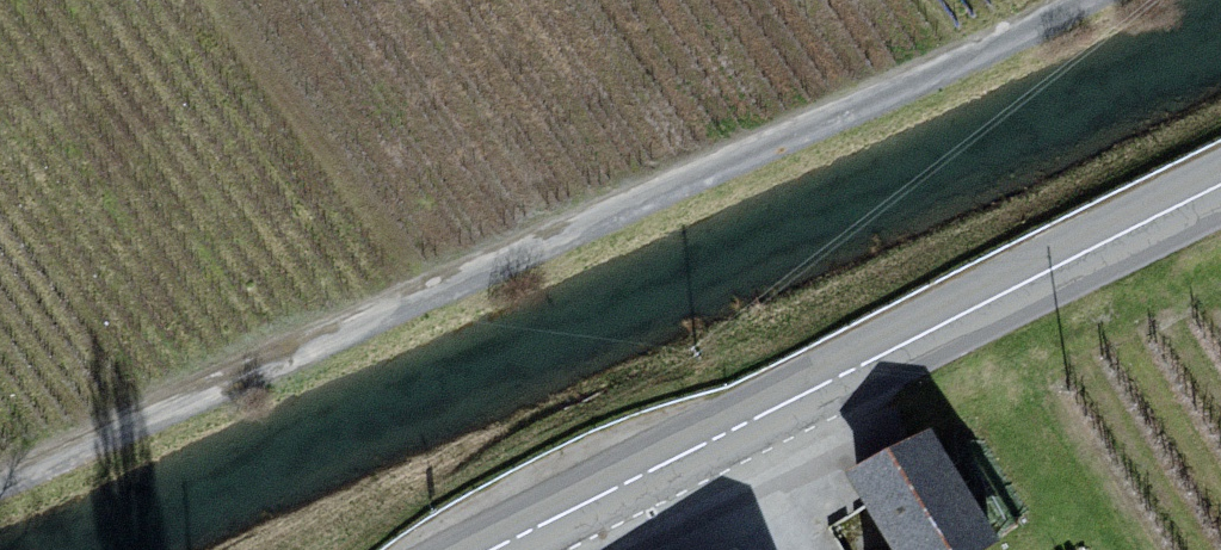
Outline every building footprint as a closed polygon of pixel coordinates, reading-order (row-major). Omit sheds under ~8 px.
[(849,481),(893,549),(992,549),(996,548),(924,434),(849,481)]
